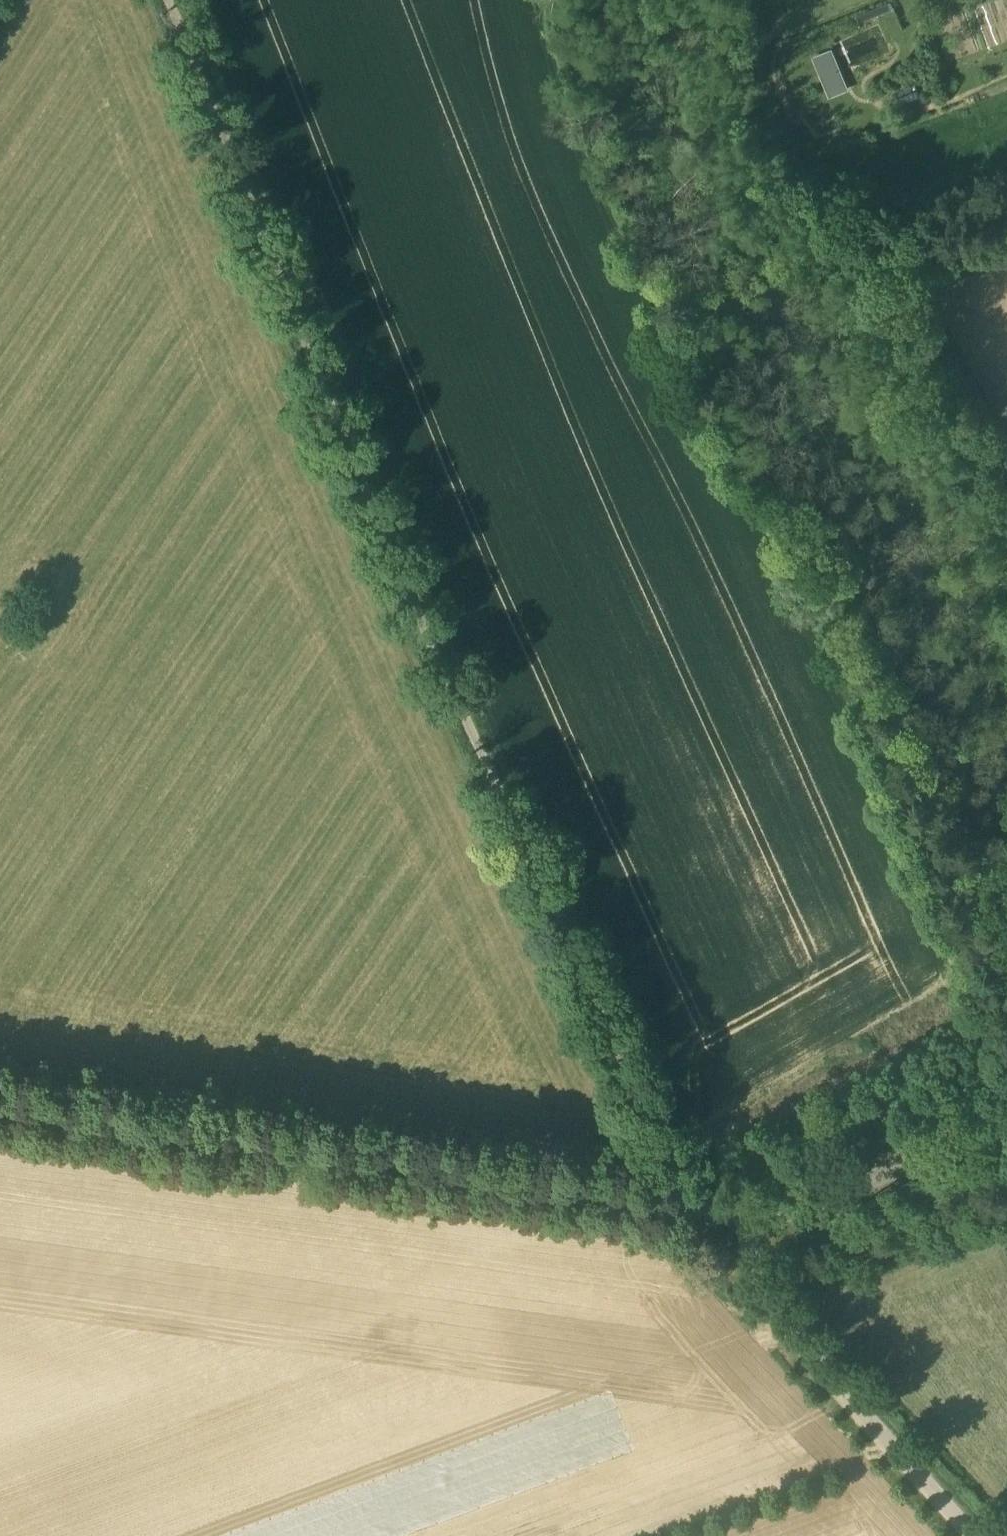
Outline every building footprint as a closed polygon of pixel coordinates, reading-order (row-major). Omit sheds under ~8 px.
[(817,53),(828,95),(851,89),(839,47),(817,53)] [(900,104),(922,96),(917,81),(895,88),(900,104)]
